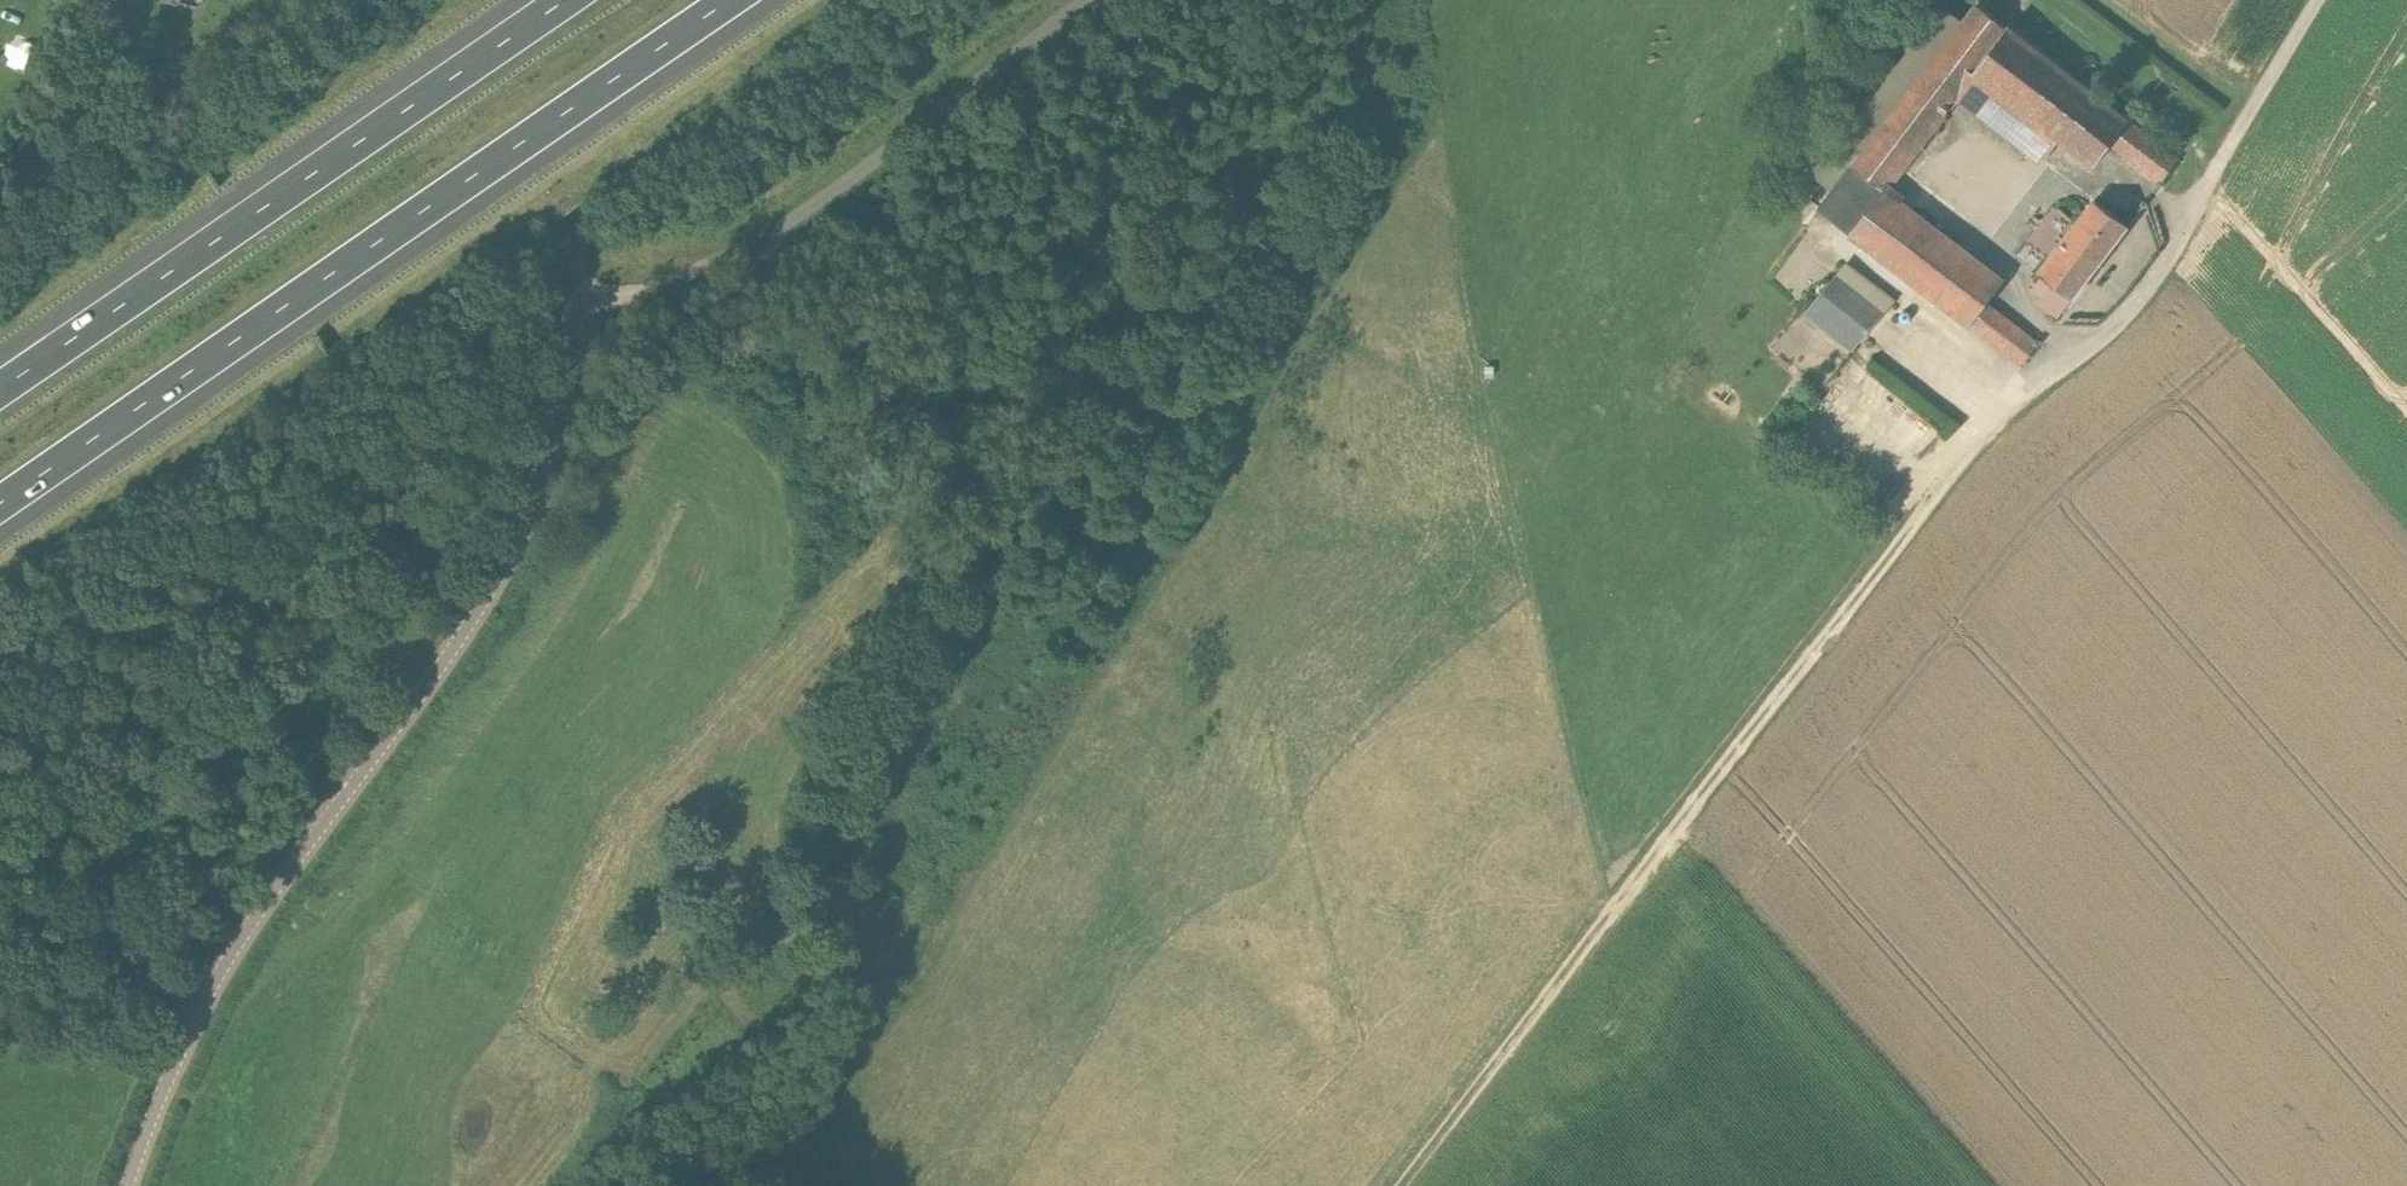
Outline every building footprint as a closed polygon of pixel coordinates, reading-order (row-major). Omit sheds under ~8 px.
[(2109,146),(2162,186),(2165,182),(2163,180),(2180,159),(2152,138),(2008,28),(1978,3),(1818,209),(1851,234),(2022,365),(2037,346),(2038,347),(2042,342),(2040,341),(2039,341),(2037,339),(2036,341),(1987,304),(2005,280),(1902,201),(1906,197),(1892,185),(1958,99),(2041,163),(2060,140),(2093,167),(2109,146)] [(2041,298),(2037,302),(2058,318),(2128,226),(2095,200),(2038,272),(2042,277),(2031,290),(2041,298)] [(1896,300),(1846,261),(1805,313),(1851,352),(1884,313),(1885,314),(1896,300)]
